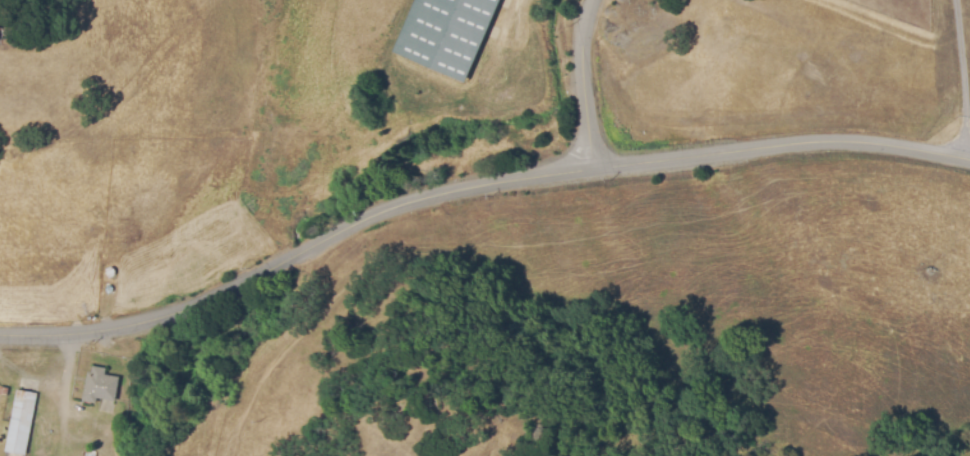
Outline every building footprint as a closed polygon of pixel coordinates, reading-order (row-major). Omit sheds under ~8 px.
[(88,370),(92,371),(92,365),(107,367),(106,375),(120,377),(117,400),(98,397),(98,402),(84,400),(88,370)] [(10,394),(0,393),(0,388),(1,384),(11,386),(10,394)] [(16,388),(39,392),(27,455),(5,451),(16,388)]
